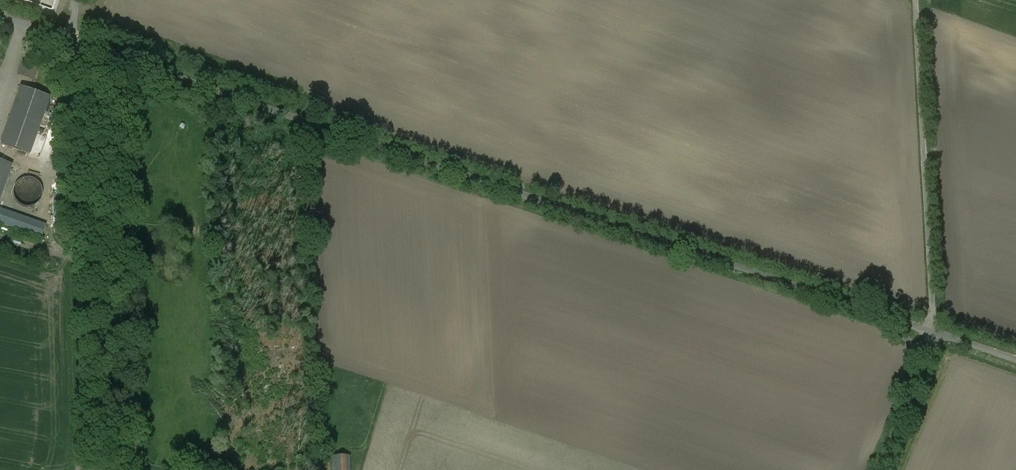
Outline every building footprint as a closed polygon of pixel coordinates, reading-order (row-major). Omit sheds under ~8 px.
[(38,80),(45,60),(27,54),(20,73),(38,80)] [(18,88),(0,141),(0,144),(27,153),(45,97),(18,88)] [(0,160),(0,190),(9,163),(0,160)] [(23,184),(29,200),(46,194),(39,176),(28,179),(29,182),(23,184)] [(41,225),(26,220),(22,231),(38,236),(41,225)] [(331,457),(332,469),(350,469),(350,457),(331,457)]
